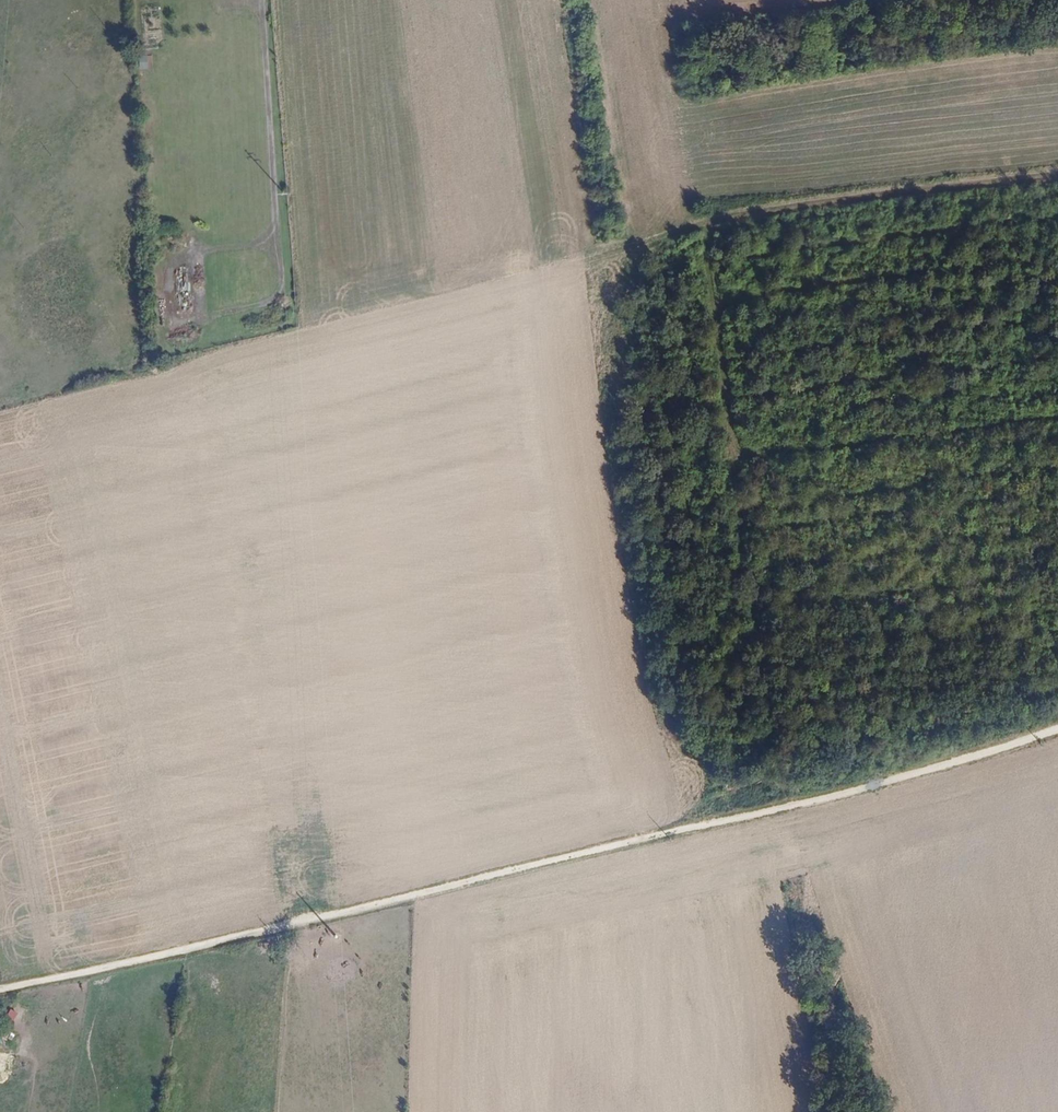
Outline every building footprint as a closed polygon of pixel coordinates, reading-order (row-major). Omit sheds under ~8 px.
[(140,70),(153,70),(153,55),(140,55),(140,70)]
